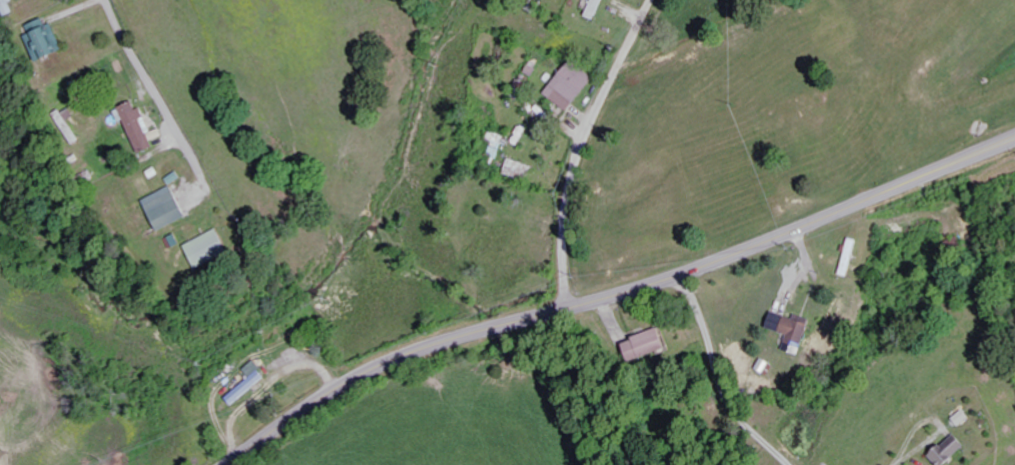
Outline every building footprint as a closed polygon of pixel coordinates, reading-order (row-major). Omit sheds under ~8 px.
[(14,3),(18,1),(17,0),(2,0),(10,16),(18,12),(14,3)] [(583,15),(592,18),(600,0),(589,0),(583,15)] [(599,21),(607,0),(596,0),(589,17),(599,21)] [(29,36),(42,63),(69,50),(56,24),(51,26),(47,19),(31,26),(34,34),(29,36)] [(574,112),(597,75),(573,60),(550,96),(574,112)] [(128,121),(143,155),(158,148),(152,134),(155,133),(144,108),(140,110),(137,102),(117,111),(123,123),(128,121)] [(490,139),(495,140),(492,154),(504,157),(509,137),(492,132),(490,139)] [(508,173),(531,180),(535,166),(513,159),(508,173)] [(190,218),(175,186),(146,200),(161,232),(190,218)] [(188,245),(199,269),(233,254),(222,229),(188,245)] [(843,275),(852,277),(862,240),(853,238),(843,275)] [(798,319),(775,312),(770,328),(791,335),(787,350),(804,356),(815,320),(799,315),(798,319)] [(673,349),(664,329),(629,343),(637,363),(673,349)] [(272,378),(259,361),(248,370),(255,379),(229,398),(235,406),(272,378)] [(970,445),(957,433),(934,459),(941,464),(951,464),(970,445)]
